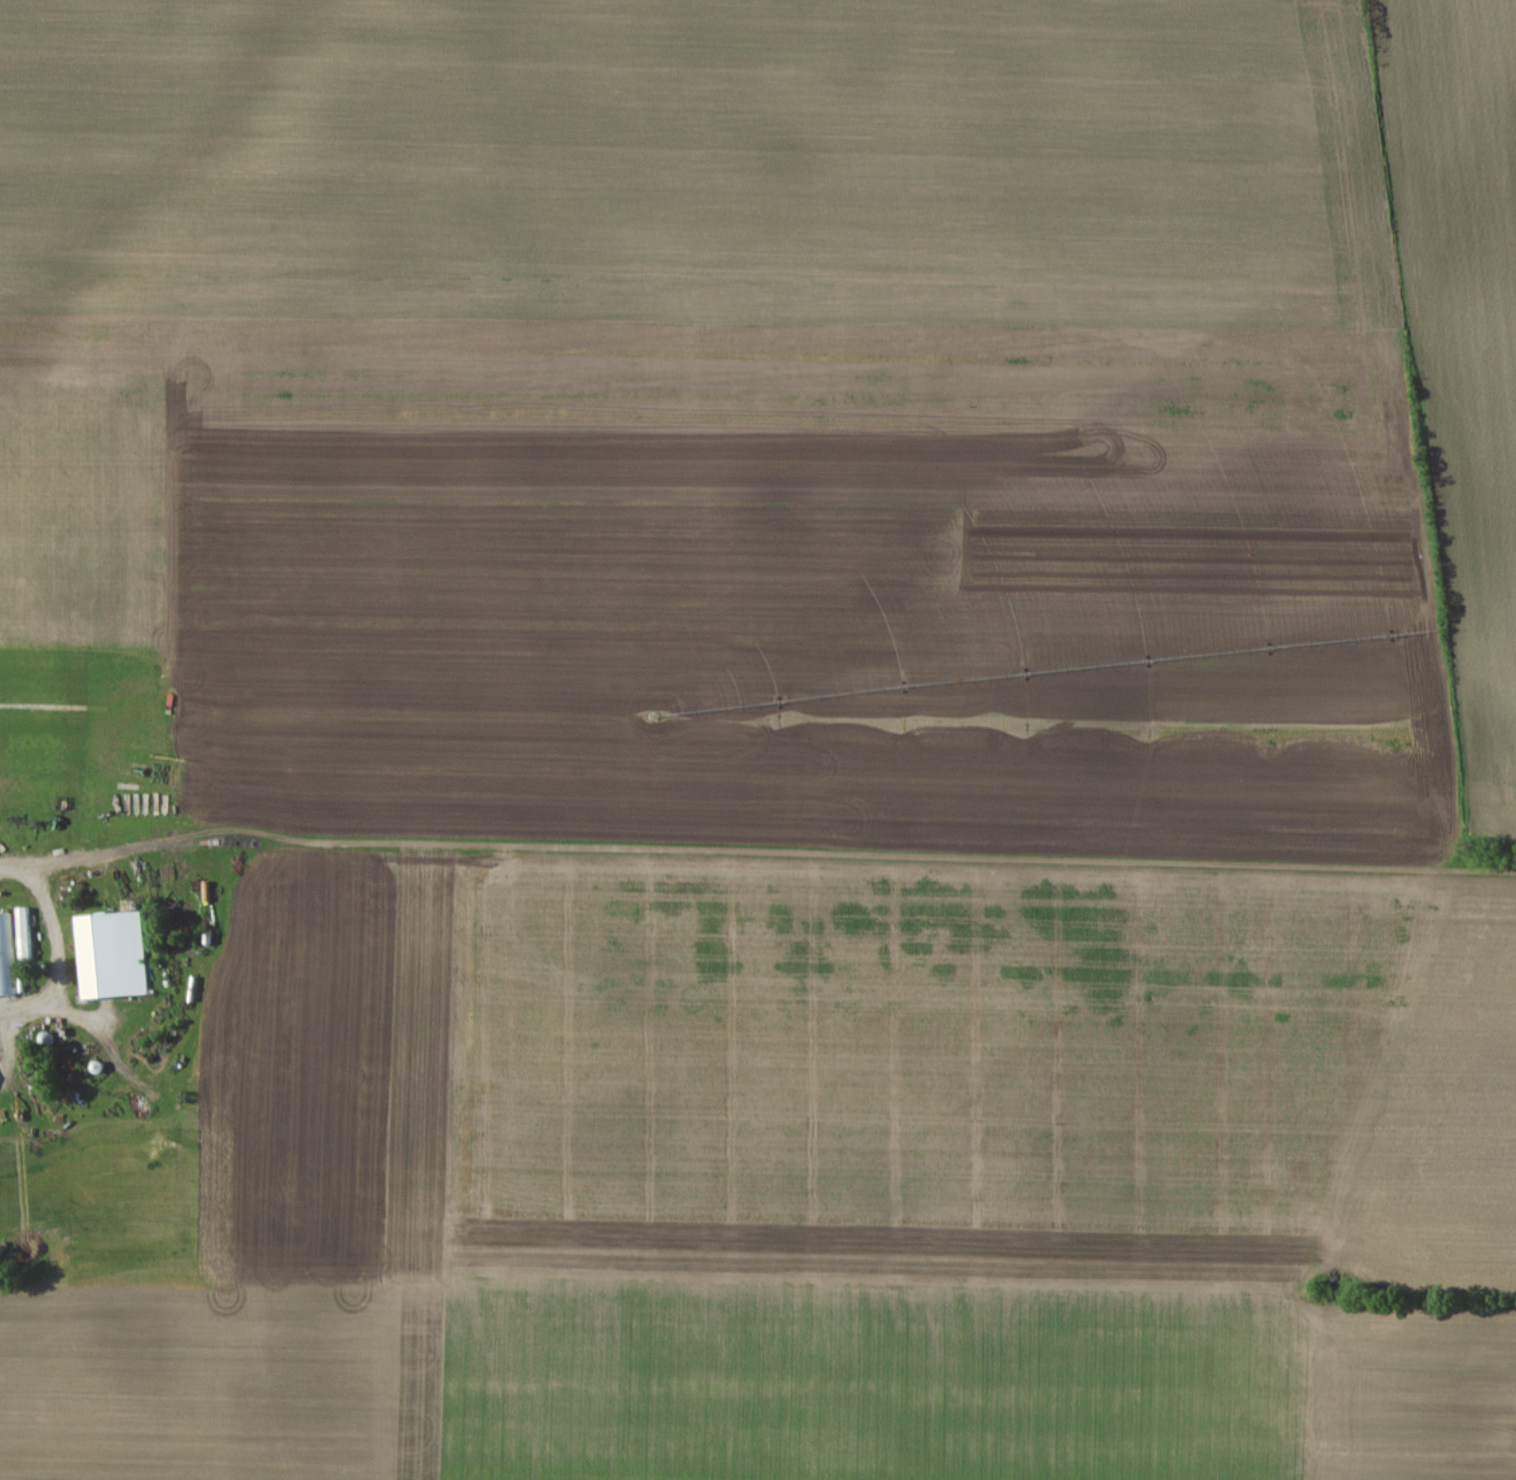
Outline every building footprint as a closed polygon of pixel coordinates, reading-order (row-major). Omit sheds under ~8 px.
[(82,916),(88,999),(150,994),(144,911),(82,916)] [(17,995),(11,912),(0,913),(0,996),(17,995)]
